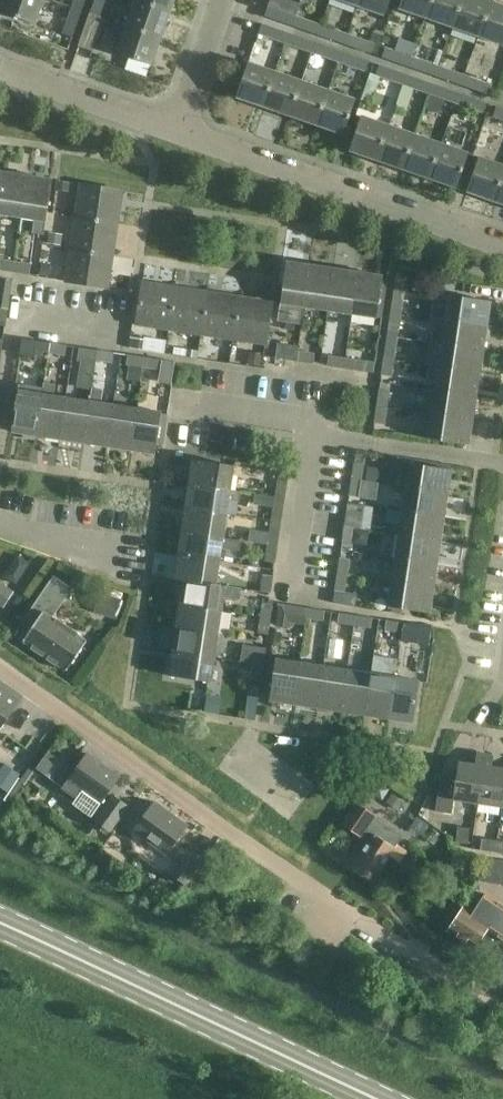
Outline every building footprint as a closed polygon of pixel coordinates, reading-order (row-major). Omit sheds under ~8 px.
[(0,12),(35,24),(44,0),(5,0),(0,12)] [(72,7),(81,10),(85,0),(74,0),(72,7)] [(101,16),(107,0),(94,0),(89,12),(101,16)] [(170,11),(138,0),(136,0),(127,24),(126,26),(161,38),(170,11)] [(174,0),(138,0),(170,11),(174,0)] [(358,6),(385,16),(390,0),(360,0),(358,6)] [(399,9),(426,18),(432,0),(402,0),(399,9)] [(426,18),(452,27),(462,0),(432,0),(426,18)] [(452,27),(479,37),(491,2),(485,0),(462,0),(452,27)] [(491,2),(479,37),(502,45),(502,6),(491,2)] [(72,36),(81,10),(72,7),(63,32),(72,36)] [(294,18),(268,9),(265,17),(292,26),(294,18)] [(104,18),(101,16),(89,12),(77,47),(92,52),(104,18)] [(321,27),(294,18),(292,26),(318,35),(321,27)] [(152,65),(161,38),(126,26),(127,24),(115,20),(111,32),(123,36),(117,53),(152,65)] [(263,24),(259,35),(286,44),(290,33),(263,24)] [(318,35),(345,44),(348,37),(321,27),(318,35)] [(345,44),(372,54),(377,55),(383,35),(381,32),(377,31),(372,33),(368,44),(348,37),(345,44)] [(290,33),(286,44),(312,53),(316,43),(290,33)] [(411,67),(414,57),(412,56),(416,46),(401,41),(397,51),(386,47),(382,57),(411,67)] [(339,63),(343,52),(316,43),(312,53),(339,63)] [(343,52),(339,63),(366,72),(369,61),(343,52)] [(414,57),(411,67),(439,77),(443,67),(414,57)] [(236,97),(263,107),(275,72),(248,63),(236,97)] [(381,77),(403,85),(407,75),(379,65),(376,75),(371,73),(361,100),(371,104),(381,77)] [(439,77),(467,87),(471,77),(443,67),(439,77)] [(290,116),(302,81),(305,73),(296,70),(293,78),(275,72),(263,107),(290,116)] [(429,95),(433,84),(407,75),(403,85),(394,111),(403,114),(412,89),(429,95)] [(467,87),(489,95),(493,85),(471,77),(467,87)] [(290,116),(317,125),(329,91),(302,81),(290,116)] [(433,84),(429,95),(455,104),(459,93),(433,84)] [(355,100),(329,91),(317,125),(343,135),(355,100)] [(459,93),(455,104),(482,113),(486,102),(459,93)] [(430,96),(426,109),(439,114),(444,101),(430,96)] [(497,106),(493,116),(502,120),(502,108),(497,106)] [(361,117),(357,130),(349,151),(376,160),(388,126),(361,117)] [(376,160),(403,169),(415,135),(388,126),(376,160)] [(403,169),(430,179),(442,145),(415,135),(403,169)] [(457,188),(464,167),(468,154),(442,145),(430,179),(457,188)] [(474,171),(467,192),(494,201),(502,174),(502,166),(479,158),(474,171)] [(0,203),(0,214),(22,218),(29,176),(5,172),(0,203)] [(494,201),(502,204),(502,174),(494,201)] [(53,180),(29,176),(22,218),(46,221),(53,180)] [(56,181),(54,190),(68,192),(69,183),(56,181)] [(113,223),(118,224),(120,206),(116,204),(118,191),(122,192),(123,191),(81,184),(76,217),(113,223)] [(113,223),(76,217),(71,250),(108,255),(113,256),(115,238),(111,236),(113,223)] [(48,232),(47,243),(61,245),(63,234),(48,232)] [(71,250),(66,280),(66,282),(108,288),(111,270),(106,268),(108,255),(71,250)] [(13,272),(15,262),(0,260),(0,271),(13,272)] [(15,262),(13,272),(30,274),(32,265),(15,262)] [(280,303),(302,307),(304,307),(311,265),(287,262),(280,303)] [(42,263),(40,275),(50,277),(52,265),(42,263)] [(335,269),(311,265),(304,307),(328,311),(335,269)] [(359,273),(335,269),(328,311),(353,314),(359,273)] [(377,318),(380,298),(383,276),(359,273),(353,314),(377,318)] [(391,311),(401,312),(406,279),(396,277),(391,311)] [(10,290),(11,281),(0,279),(0,289),(10,290)] [(169,329),(175,287),(158,285),(156,289),(143,287),(144,283),(143,282),(136,324),(169,329)] [(175,287),(169,329),(201,334),(208,292),(190,290),(188,294),(175,292),(176,288),(175,287)] [(0,295),(0,309),(9,310),(11,293),(1,291),(0,295)] [(208,292),(201,334),(234,339),(240,297),(222,294),(220,299),(207,297),(208,292)] [(438,318),(487,325),(491,301),(449,295),(447,310),(439,309),(438,318)] [(240,297),(234,339),(266,343),(272,302),(254,299),(252,304),(239,302),(240,297)] [(0,309),(0,326),(6,327),(9,310),(0,309)] [(398,336),(401,312),(391,311),(388,335),(398,336)] [(431,341),(484,349),(487,325),(438,318),(438,319),(446,320),(444,334),(433,332),(431,341)] [(394,359),(398,336),(388,335),(384,358),(394,359)] [(131,337),(129,348),(145,350),(147,339),(131,337)] [(49,353),(51,343),(33,340),(32,350),(49,353)] [(439,367),(480,373),(484,349),(431,341),(431,342),(442,344),(440,357),(431,356),(430,365),(439,367)] [(66,356),(67,345),(51,343),(49,353),(66,356)] [(98,350),(81,348),(79,358),(96,361),(98,350)] [(187,349),(185,356),(196,358),(198,351),(187,349)] [(282,349),(280,359),(297,362),(299,351),(282,349)] [(98,350),(96,361),(113,363),(114,353),(98,350)] [(316,354),(299,351),(297,362),(314,364),(316,354)] [(249,352),(247,364),(260,366),(262,354),(249,352)] [(145,357),(129,354),(127,365),(144,368),(145,357)] [(329,356),(328,364),(327,366),(344,369),(346,358),(329,356)] [(145,357),(144,368),(160,371),(162,360),(145,357)] [(346,358),(344,369),(361,371),(363,361),(346,358)] [(392,378),(394,359),(384,358),(381,376),(392,378)] [(163,360),(160,373),(173,375),(175,362),(163,360)] [(435,391),(476,397),(480,373),(439,367),(435,391)] [(107,380),(105,392),(115,393),(117,382),(107,380)] [(12,432),(36,435),(42,394),(18,390),(12,432)] [(379,390),(377,407),(387,408),(390,391),(379,390)] [(431,415),(473,421),(476,397),(435,391),(431,415)] [(36,435),(60,439),(66,397),(42,394),(36,435)] [(90,401),(66,397),(60,439),(84,443),(90,401)] [(84,443),(108,446),(114,405),(90,401),(84,443)] [(108,446),(131,450),(138,408),(114,405),(108,446)] [(385,425),(387,408),(377,407),(374,424),(385,425)] [(138,408),(131,450),(155,454),(162,412),(138,408)] [(431,415),(428,438),(427,439),(469,445),(473,421),(431,415)] [(193,459),(189,483),(231,490),(234,466),(193,459)] [(354,462),(352,479),(362,481),(365,464),(354,462)] [(397,486),(406,487),(448,493),(451,469),(410,463),(408,476),(398,475),(397,486)] [(279,469),(278,480),(287,482),(288,470),(279,469)] [(360,498),(362,481),(352,479),(349,496),(360,498)] [(288,482),(287,482),(278,480),(277,480),(275,496),(285,498),(288,482)] [(231,490),(189,483),(185,507),(227,514),(229,500),(238,501),(240,491),(231,490)] [(444,517),(448,493),(406,487),(403,511),(444,517)] [(271,520),(282,522),(285,498),(275,496),(271,520)] [(345,526),(355,528),(368,530),(372,507),(348,503),(345,526)] [(185,507),(182,531),(223,538),(227,514),(185,507)] [(441,541),(444,517),(403,511),(401,525),(391,524),(389,533),(399,535),(441,541)] [(267,544),(278,546),(282,522),(271,520),(267,544)] [(353,545),(355,528),(345,526),(342,544),(353,545)] [(182,531),(178,555),(220,562),(223,538),(182,531)] [(251,541),(264,543),(265,532),(252,531),(251,541)] [(437,565),(441,541),(399,535),(395,559),(437,565)] [(256,568),(274,570),(278,546),(267,544),(265,560),(258,559),(256,568)] [(17,554),(2,576),(16,585),(30,563),(17,554)] [(175,579),(183,581),(225,587),(225,585),(217,584),(220,562),(178,555),(175,579)] [(337,574),(348,575),(351,559),(340,557),(337,574)] [(433,589),(437,565),(395,559),(392,583),(433,589)] [(260,592),(270,593),(271,593),(274,576),(263,574),(260,592)] [(337,574),(333,604),(356,607),(358,593),(346,591),(348,575),(337,574)] [(25,638),(67,668),(87,641),(53,616),(72,589),(56,577),(24,621),(33,627),(25,638)] [(183,581),(180,604),(221,611),(225,587),(183,581)] [(4,607),(14,592),(0,583),(0,605),(4,607)] [(430,613),(433,589),(392,583),(388,607),(430,613)] [(100,591),(93,611),(94,612),(114,619),(115,617),(121,600),(122,598),(100,591)] [(263,599),(260,616),(271,618),(274,601),(263,599)] [(306,619),(307,619),(309,608),(279,603),(276,626),(290,628),(291,623),(305,625),(306,619)] [(176,628),(218,634),(221,611),(180,604),(176,628)] [(309,608),(307,619),(324,622),(325,611),(309,608)] [(338,623),(355,626),(356,615),(340,612),(338,623)] [(356,615),(355,626),(372,628),(373,618),(356,615)] [(258,633),(268,634),(271,618),(260,616),(258,633)] [(385,630),(402,632),(403,623),(387,620),(385,630)] [(403,623),(402,632),(418,635),(420,625),(403,623)] [(176,628),(173,652),(214,658),(218,634),(176,628)] [(267,648),(266,648),(256,646),(253,663),(264,665),(267,648)] [(214,658),(173,652),(169,676),(210,682),(214,658)] [(269,700),(293,704),(300,662),(276,659),(269,700)] [(300,662),(293,704),(317,708),(323,666),(300,662)] [(251,680),(261,681),(262,682),(264,665),(253,663),(251,680)] [(317,708),(341,711),(347,670),(323,666),(317,708)] [(347,670),(341,711),(365,715),(371,673),(347,670)] [(365,715),(389,719),(395,677),(371,673),(365,715)] [(395,677),(389,719),(413,722),(419,681),(395,677)] [(20,701),(0,687),(0,730),(20,701)] [(245,720),(255,721),(259,695),(249,694),(245,720)] [(206,695),(204,712),(219,714),(221,697),(206,695)] [(87,753),(74,771),(62,787),(77,798),(84,789),(102,802),(120,777),(87,753)] [(454,800),(477,804),(485,754),(477,753),(475,764),(459,762),(456,781),(440,778),(435,811),(452,814),(454,800)] [(492,767),(494,755),(485,754),(477,804),(502,807),(502,802),(502,768),(492,767)] [(19,789),(26,779),(4,765),(0,771),(0,788),(14,797),(19,789)] [(110,831),(114,826),(128,806),(114,796),(96,821),(110,831)] [(189,826),(154,801),(133,830),(168,855),(189,826)] [(397,844),(403,835),(376,817),(377,816),(355,801),(340,824),(361,837),(366,829),(375,835),(364,850),(352,868),(373,882),(390,856),(400,863),(407,852),(397,844)] [(471,828),(460,827),(458,842),(469,844),(471,828)] [(433,830),(427,839),(434,845),(441,835),(433,830)] [(480,850),(496,852),(498,841),(482,839),(480,850)] [(172,875),(185,884),(201,863),(187,853),(172,875)] [(460,912),(448,931),(474,948),(490,924),(502,933),(502,916),(481,902),(474,913),(464,906),(460,912)]
